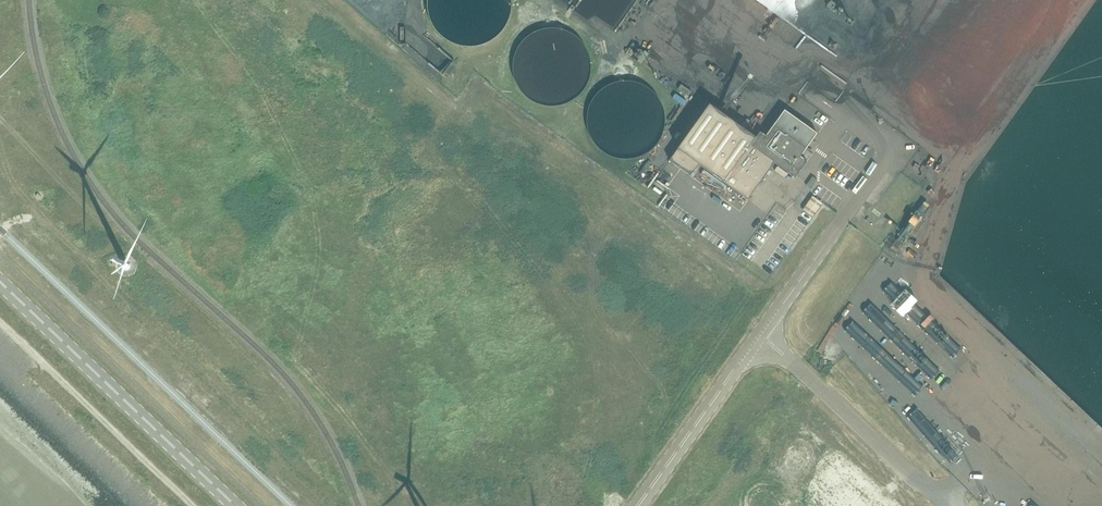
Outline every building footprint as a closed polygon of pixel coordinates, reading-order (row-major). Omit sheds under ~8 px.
[(511,6),(510,0),(433,0),(433,1),(433,5),(433,13),(435,20),(437,24),(439,27),(443,33),(449,38),(456,42),(463,44),(466,45),(472,45),(479,45),(486,42),(489,41),(494,38),(500,33),(505,27),(508,20),(510,14),(511,6)] [(590,74),(591,67),(590,59),(588,53),(584,45),(580,40),(575,35),(568,31),(560,28),(554,28),(546,28),(538,30),(535,31),(530,34),(525,38),(520,43),(516,49),(514,57),(513,62),(512,66),(513,73),(515,81),(517,84),(519,88),(523,93),(529,99),(536,102),(543,105),(546,105),(552,106),(558,105),(566,103),(569,101),(574,99),(580,94),(584,88),(588,81),(590,74)] [(637,40),(642,32),(637,29),(632,37),(637,40)] [(665,130),(666,122),(665,114),(663,107),(660,100),(655,95),(650,91),(644,87),(639,85),(636,84),(629,83),(625,83),(621,84),(614,86),(606,89),(601,94),(596,100),(592,106),(590,114),(589,121),(589,129),(592,136),(595,144),(600,149),(603,152),(606,154),(610,156),(614,158),(621,160),(627,161),(633,160),(638,159),(641,158),(645,156),(648,154),(655,149),(660,144),(663,136),(665,130)] [(689,133),(669,160),(690,175),(699,164),(748,199),(775,162),(795,177),(797,175),(807,161),(812,154),(811,153),(811,152),(811,151),(811,150),(810,150),(810,149),(809,149),(808,149),(807,149),(807,150),(806,149),(807,147),(817,133),(785,110),(784,110),(773,126),(766,135),(760,131),(756,137),(710,104),(689,133)] [(810,188),(816,180),(817,179),(812,176),(806,185),(810,188)] [(813,217),(823,203),(812,196),(803,209),(813,217)] [(830,457),(822,465),(834,477),(842,469),(830,457)] [(781,479),(763,499),(770,505),(809,505),(781,479)]
